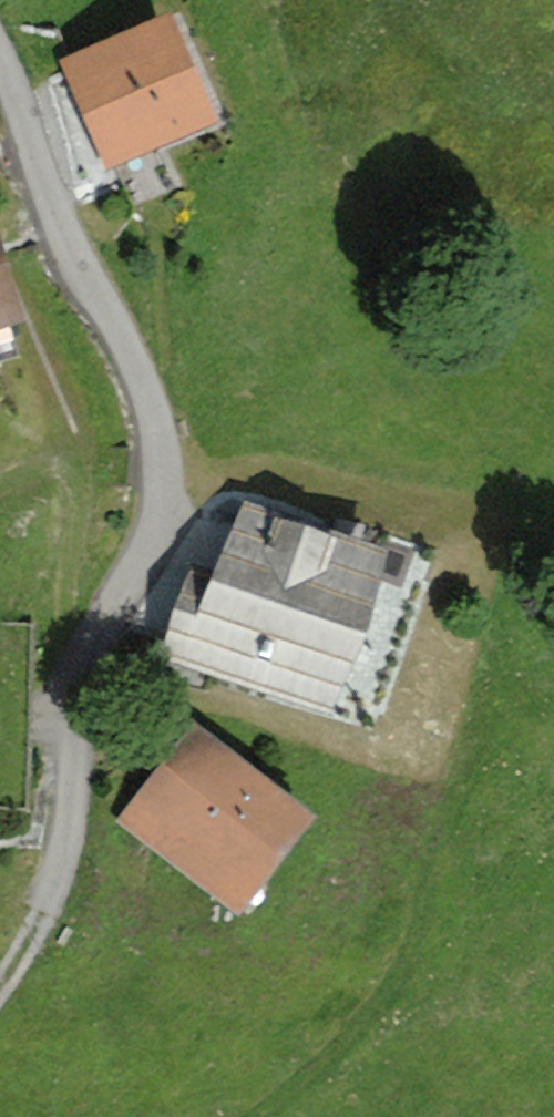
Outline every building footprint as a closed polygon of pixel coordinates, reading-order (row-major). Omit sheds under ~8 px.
[(208,115),(166,18),(69,59),(111,157),(208,115)] [(24,318),(0,240),(0,326),(24,318)] [(398,546),(242,490),(214,569),(194,562),(161,655),(336,718),(398,546)] [(317,812),(195,719),(117,820),(239,913),(317,812)]
